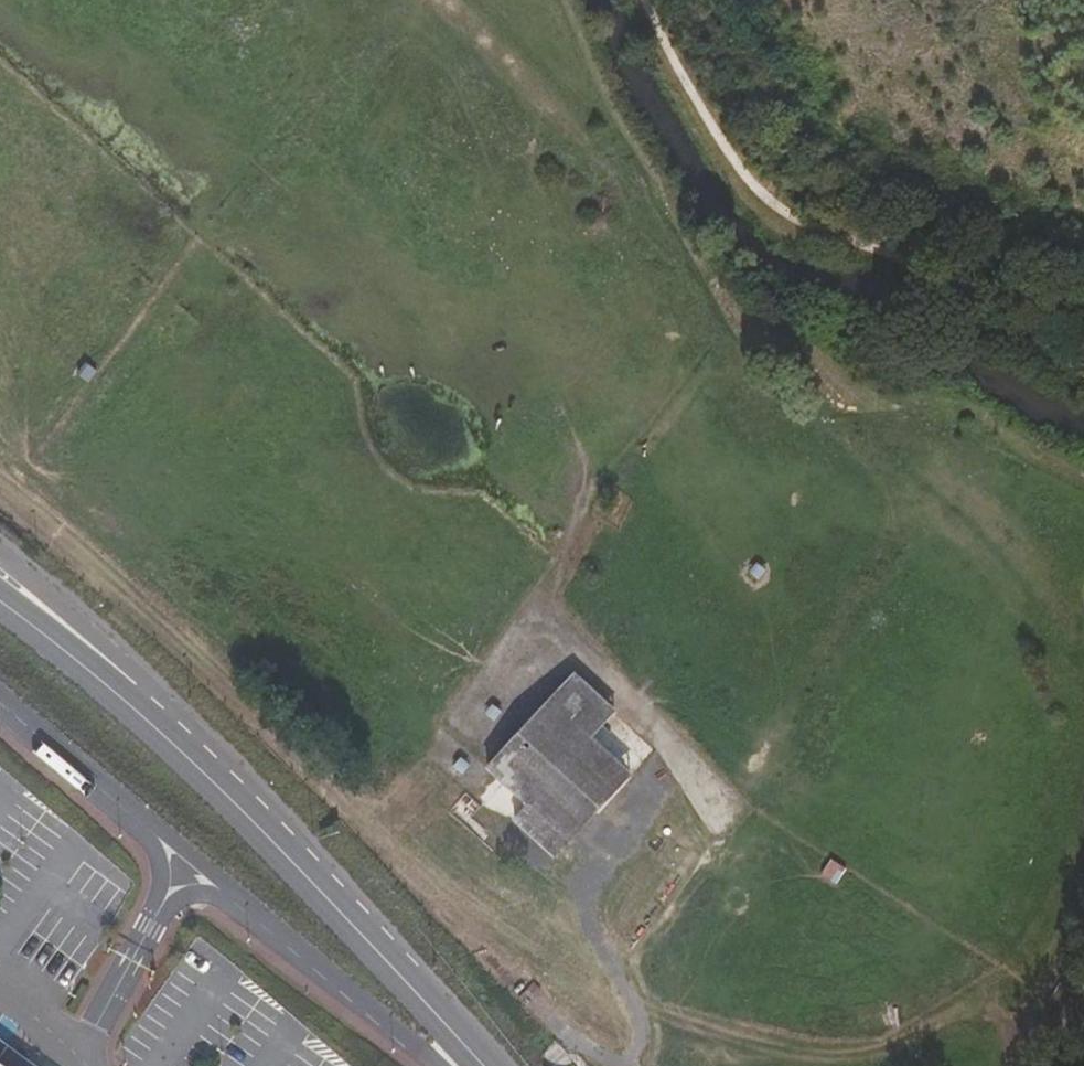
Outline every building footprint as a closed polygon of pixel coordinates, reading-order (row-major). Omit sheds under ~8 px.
[(98,353),(80,339),(45,383),(62,397),(98,353)] [(588,732),(614,707),(574,667),(488,750),(525,791),(505,810),(548,851),(626,776),(588,732)] [(845,870),(830,860),(819,877),(835,887),(845,870)] [(0,1053),(0,1065),(18,1065),(0,1053)]
